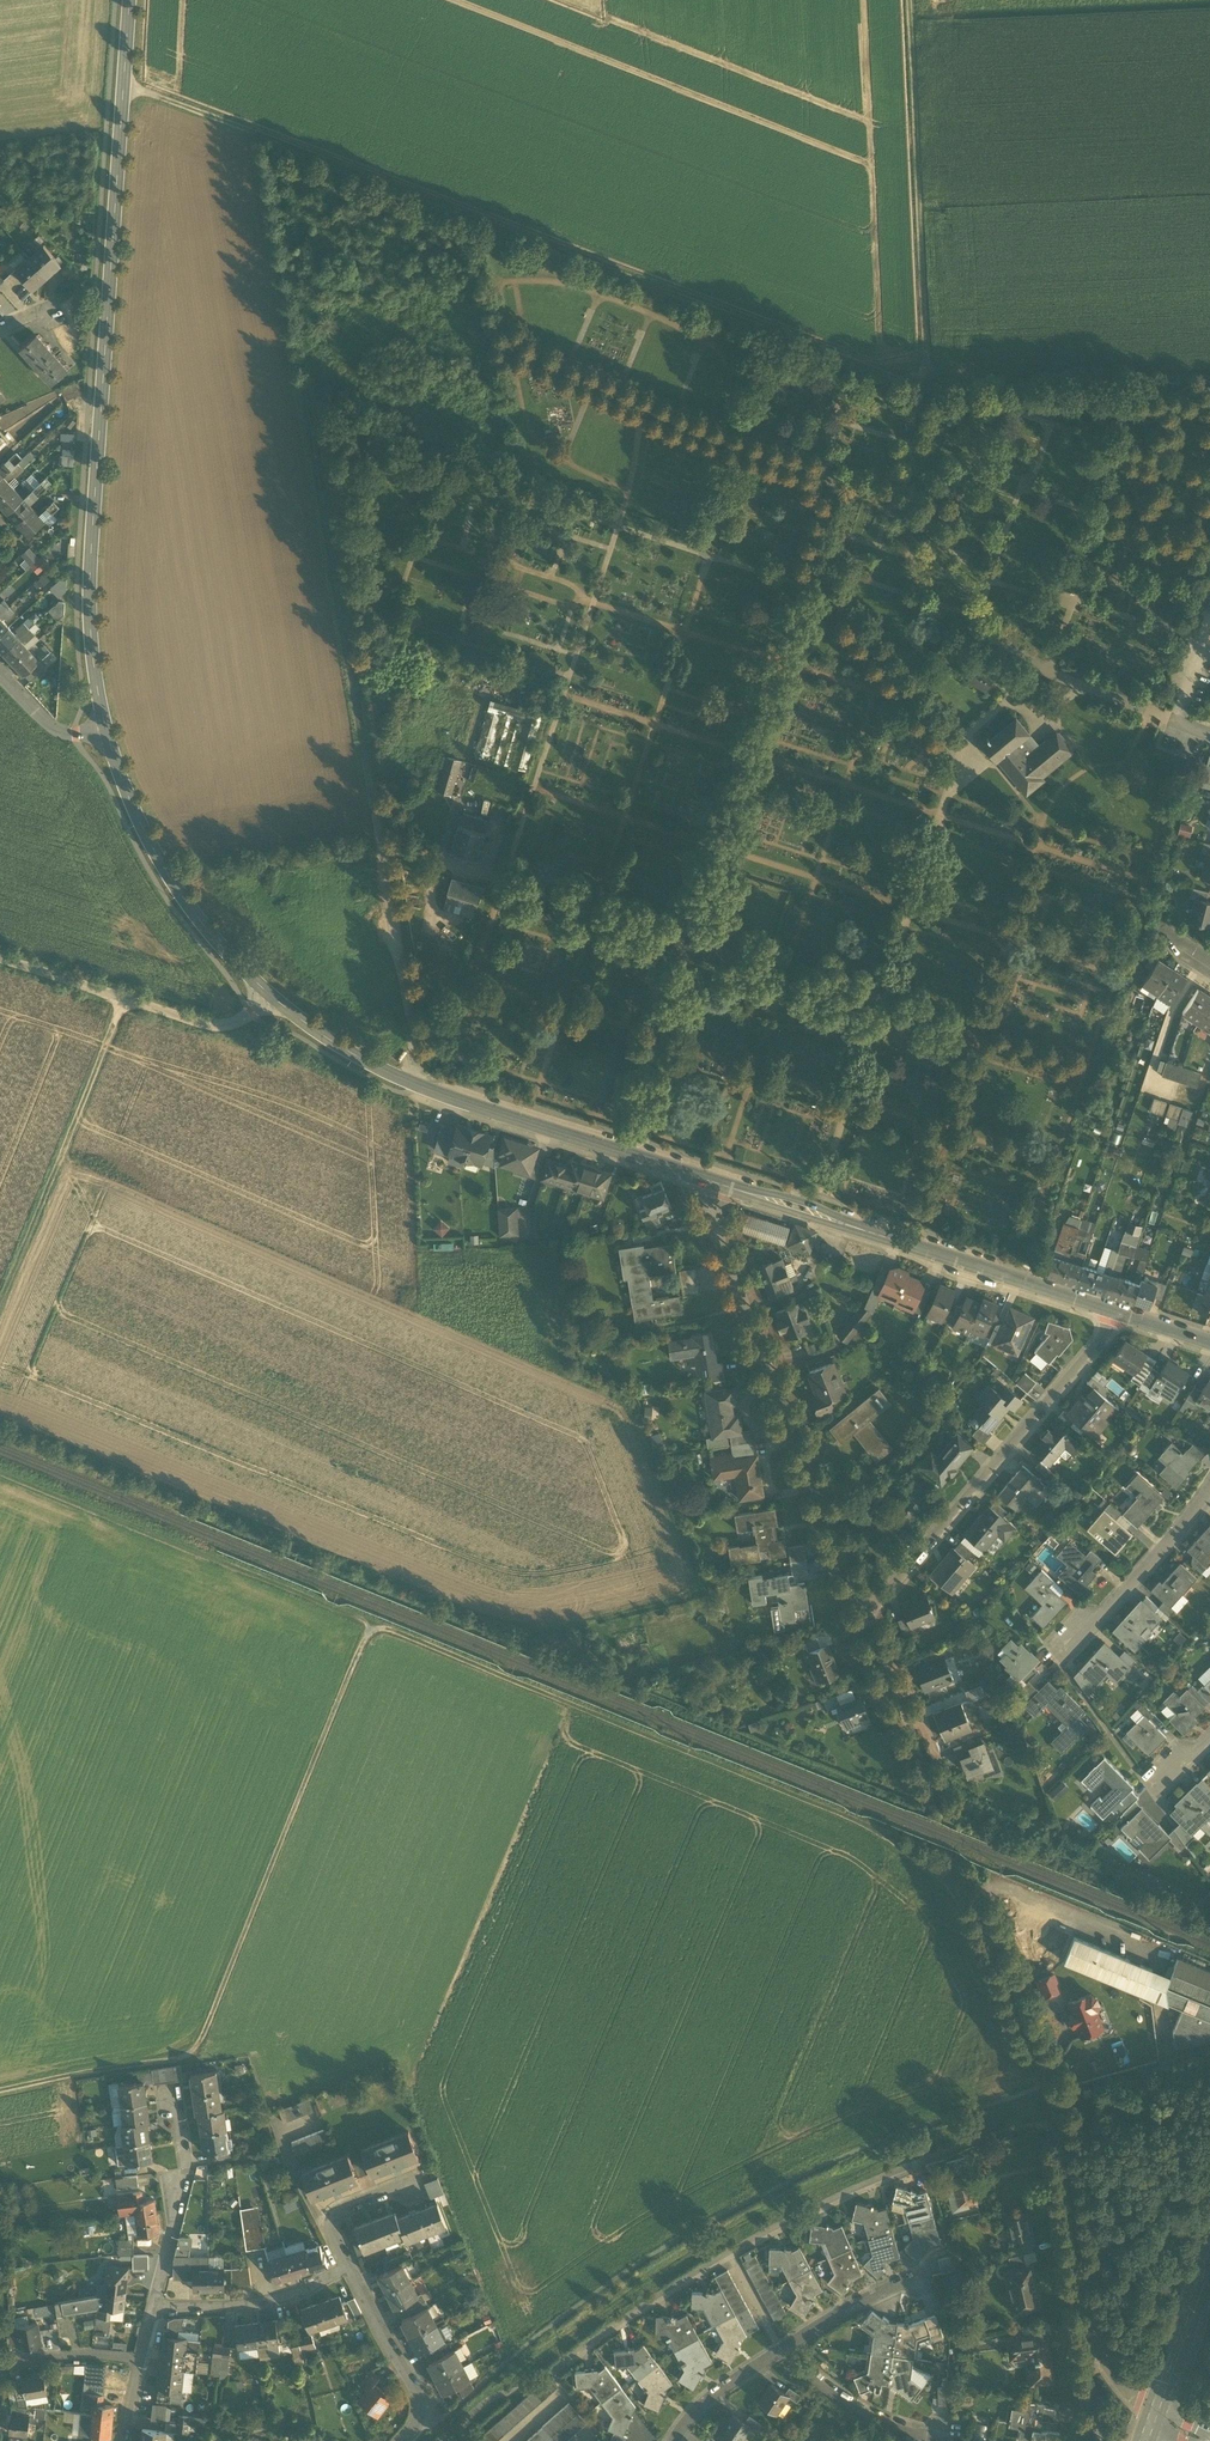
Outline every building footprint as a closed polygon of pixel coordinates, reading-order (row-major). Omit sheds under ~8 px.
[(44,245),(30,258),(46,277),(61,264),(44,245)] [(32,290),(46,277),(30,258),(16,271),(32,290)] [(20,350),(52,385),(68,371),(37,335),(20,350)] [(61,389),(66,400),(83,393),(78,382),(61,389)] [(75,441),(76,433),(63,432),(62,440),(75,441)] [(18,463),(23,469),(35,459),(29,453),(21,460),(18,463)] [(0,469),(0,472),(3,476),(18,463),(13,457),(11,458),(0,469)] [(73,467),(74,458),(62,457),(60,457),(60,467),(73,467)] [(18,463),(3,476),(9,482),(23,469),(18,463)] [(9,482),(3,476),(0,479),(0,499),(14,487),(9,482)] [(23,488),(29,493),(35,488),(30,482),(23,488)] [(24,498),(18,492),(14,487),(0,499),(0,504),(8,512),(24,498)] [(23,488),(18,492),(24,498),(29,493),(23,488)] [(41,494),(35,488),(29,493),(34,499),(41,494)] [(29,493),(24,498),(28,503),(31,500),(32,501),(34,499),(29,493)] [(34,509),(28,503),(24,498),(8,512),(18,523),(34,509)] [(46,509),(51,515),(59,508),(54,502),(46,509)] [(29,535),(45,521),(39,515),(34,509),(18,523),(29,535)] [(46,509),(39,515),(45,521),(51,515),(46,509)] [(5,549),(11,544),(0,532),(0,544),(5,549)] [(40,557),(30,546),(21,554),(31,565),(40,557)] [(33,584),(39,590),(50,578),(44,573),(33,584)] [(50,588),(59,598),(66,591),(67,580),(59,580),(50,588)] [(9,606),(4,600),(0,604),(0,614),(9,606)] [(57,619),(59,619),(64,614),(65,602),(59,601),(49,610),(57,619)] [(0,614),(0,617),(2,619),(4,617),(6,619),(14,611),(9,606),(0,614)] [(2,619),(0,617),(0,635),(9,627),(2,619)] [(24,622),(29,628),(34,624),(28,618),(24,622)] [(18,632),(16,634),(19,638),(29,628),(24,622),(16,630),(18,632)] [(19,638),(16,634),(9,627),(0,635),(0,648),(3,652),(19,638)] [(29,628),(19,638),(22,641),(25,639),(27,641),(35,634),(29,628)] [(39,639),(35,634),(27,641),(25,639),(22,641),(29,649),(39,639)] [(29,649),(22,641),(19,638),(3,652),(13,663),(29,649)] [(38,654),(36,656),(40,660),(42,658),(51,651),(45,644),(36,652),(38,654)] [(24,674),(40,660),(36,656),(29,649),(13,663),(24,675),(24,674)] [(56,657),(51,651),(42,658),(48,664),(56,657)] [(24,674),(30,681),(48,664),(42,658),(40,660),(24,674)] [(511,767),(526,771),(543,714),(528,709),(526,714),(524,713),(525,709),(490,699),(474,756),(489,760),(503,713),(505,714),(491,761),(499,763),(513,716),(515,716),(501,764),(509,766),(523,717),(525,717),(511,767)] [(1016,718),(990,739),(991,741),(990,743),(988,740),(983,745),(991,755),(995,761),(997,759),(1002,755),(1029,733),(1016,718)] [(1020,787),(1026,794),(1044,780),(1042,777),(1072,752),(1056,732),(1039,746),(1029,733),(1002,755),(1025,783),(1020,787)] [(997,759),(1020,787),(1025,783),(1002,755),(997,759)] [(438,791),(451,794),(453,787),(460,760),(448,757),(438,791)] [(476,858),(477,859),(477,857),(480,849),(486,851),(489,844),(482,842),(485,832),(484,832),(488,820),(479,818),(464,813),(460,824),(459,824),(450,850),(452,851),(452,850),(476,858)] [(1177,833),(1189,835),(1190,824),(1178,822),(1177,833)] [(1209,880),(1209,853),(1206,866),(1203,866),(1200,877),(1209,880)] [(447,894),(469,901),(474,885),(452,878),(447,894)] [(484,888),(474,885),(469,901),(479,904),(484,888)] [(1196,898),(1206,901),(1208,892),(1193,887),(1190,897),(1196,899),(1196,898)] [(442,910),(474,920),(479,904),(469,901),(447,894),(442,910)] [(1209,927),(1209,902),(1206,901),(1196,898),(1196,899),(1190,921),(1199,923),(1199,924),(1209,927)] [(1147,960),(1148,960),(1151,954),(1152,955),(1157,947),(1143,938),(1138,954),(1147,960)] [(1145,964),(1151,968),(1157,958),(1152,955),(1151,954),(1148,960),(1147,960),(1145,964)] [(1174,969),(1157,958),(1151,968),(1144,980),(1160,990),(1174,969)] [(1186,977),(1174,969),(1160,990),(1158,993),(1165,998),(1164,1000),(1169,1003),(1171,1000),(1186,977)] [(1142,982),(1158,993),(1160,990),(1144,980),(1142,982)] [(1198,1022),(1209,1004),(1209,996),(1198,988),(1182,1012),(1198,1022)] [(1198,1022),(1209,1030),(1209,1004),(1198,1022)] [(1161,1076),(1168,1078),(1173,1065),(1166,1062),(1161,1076)] [(1168,1078),(1178,1082),(1183,1068),(1173,1065),(1168,1078)] [(1178,1082),(1189,1085),(1194,1072),(1183,1068),(1178,1082)] [(1201,1074),(1194,1072),(1189,1085),(1196,1088),(1201,1074)] [(1150,1111),(1163,1116),(1167,1103),(1154,1099),(1150,1111)] [(1165,1116),(1178,1121),(1183,1108),(1170,1104),(1165,1116)] [(1183,1108),(1178,1121),(1178,1123),(1187,1126),(1192,1111),(1183,1108)] [(463,1166),(465,1159),(474,1130),(458,1125),(456,1131),(451,1148),(449,1154),(451,1154),(449,1161),(463,1166)] [(437,1144),(451,1148),(456,1131),(443,1127),(437,1144)] [(490,1135),(474,1130),(465,1159),(481,1164),(482,1163),(487,1146),(490,1135)] [(530,1171),(534,1160),(537,1151),(515,1145),(516,1142),(505,1139),(501,1154),(505,1155),(502,1164),(517,1169),(517,1167),(530,1171)] [(435,1150),(449,1154),(451,1148),(437,1144),(435,1150)] [(482,1163),(495,1167),(494,1149),(494,1148),(487,1146),(482,1163)] [(528,1176),(536,1179),(541,1163),(534,1160),(530,1171),(528,1176)] [(543,1178),(565,1185),(570,1170),(556,1166),(557,1163),(549,1161),(543,1178)] [(565,1185),(602,1197),(610,1173),(572,1162),(570,1170),(565,1185)] [(653,1192),(643,1196),(647,1207),(640,1210),(643,1218),(657,1213),(658,1216),(663,1214),(662,1211),(671,1207),(661,1181),(650,1185),(653,1192)] [(1070,1215),(1064,1223),(1079,1228),(1082,1218),(1087,1205),(1086,1205),(1088,1201),(1075,1197),(1070,1215)] [(498,1209),(500,1237),(519,1235),(517,1208),(498,1209)] [(736,1229),(779,1243),(786,1239),(789,1228),(741,1212),(736,1229)] [(643,1218),(647,1227),(661,1225),(658,1216),(657,1213),(643,1218)] [(1087,1230),(1093,1232),(1096,1223),(1082,1218),(1079,1228),(1087,1230)] [(1126,1254),(1131,1256),(1135,1246),(1141,1226),(1129,1222),(1123,1242),(1121,1241),(1118,1251),(1126,1254)] [(447,1228),(441,1223),(436,1229),(442,1234),(447,1228)] [(810,1253),(809,1251),(789,1245),(794,1231),(799,1229),(795,1223),(787,1246),(810,1253)] [(795,1223),(799,1229),(811,1233),(814,1238),(809,1251),(810,1253),(818,1231),(795,1223)] [(1070,1253),(1076,1237),(1079,1228),(1064,1223),(1061,1233),(1053,1256),(1063,1259),(1065,1251),(1070,1253)] [(1087,1230),(1079,1228),(1076,1237),(1082,1239),(1082,1240),(1084,1241),(1084,1240),(1087,1230)] [(789,1245),(809,1251),(814,1238),(811,1233),(799,1229),(794,1231),(789,1245)] [(1093,1232),(1087,1230),(1084,1240),(1090,1242),(1093,1232)] [(1082,1265),(1083,1265),(1087,1254),(1086,1254),(1086,1253),(1080,1252),(1079,1256),(1076,1256),(1078,1251),(1082,1240),(1082,1239),(1076,1237),(1070,1253),(1068,1261),(1082,1265)] [(631,1279),(635,1303),(650,1300),(646,1273),(675,1269),(672,1245),(649,1249),(648,1247),(644,1248),(644,1244),(622,1248),(625,1265),(629,1265),(631,1279)] [(1134,1256),(1140,1258),(1147,1261),(1150,1251),(1137,1247),(1134,1256)] [(625,1265),(622,1248),(619,1248),(624,1280),(631,1279),(629,1265),(625,1265)] [(1112,1248),(1104,1272),(1110,1274),(1117,1253),(1118,1251),(1112,1248)] [(861,1280),(867,1261),(842,1253),(833,1281),(845,1285),(841,1296),(855,1300),(861,1280)] [(1117,1253),(1110,1274),(1118,1277),(1125,1256),(1117,1253)] [(1046,1274),(1062,1279),(1068,1261),(1063,1259),(1053,1256),(1046,1274)] [(782,1258),(773,1262),(777,1271),(786,1268),(784,1265),(782,1258)] [(1141,1280),(1147,1261),(1140,1258),(1133,1282),(1139,1283),(1140,1279),(1141,1280)] [(867,1261),(861,1280),(874,1283),(881,1269),(883,1263),(868,1259),(867,1261)] [(1062,1279),(1076,1284),(1082,1265),(1068,1261),(1062,1279)] [(789,1277),(786,1268),(777,1271),(773,1262),(759,1267),(767,1287),(772,1285),(790,1278),(789,1277)] [(791,1262),(784,1265),(786,1268),(789,1277),(796,1275),(791,1262)] [(1076,1284),(1090,1288),(1096,1270),(1083,1265),(1082,1265),(1076,1284)] [(679,1271),(681,1283),(697,1281),(695,1268),(679,1271)] [(881,1290),(882,1290),(898,1297),(907,1276),(907,1272),(898,1268),(890,1269),(888,1273),(881,1290)] [(676,1272),(675,1269),(646,1273),(650,1300),(653,1300),(649,1276),(676,1272)] [(880,1292),(881,1293),(882,1290),(881,1290),(888,1273),(881,1269),(874,1283),(872,1289),(880,1292)] [(1090,1288),(1104,1293),(1110,1274),(1104,1272),(1096,1270),(1090,1288)] [(1125,1279),(1118,1277),(1110,1274),(1104,1293),(1118,1298),(1125,1279)] [(1208,1279),(1203,1294),(1198,1310),(1209,1314),(1209,1274),(1208,1279)] [(898,1297),(897,1300),(912,1307),(914,1307),(921,1290),(923,1287),(918,1280),(907,1276),(898,1297)] [(772,1285),(775,1295),(793,1288),(791,1281),(790,1278),(772,1285)] [(1132,1302),(1133,1301),(1139,1283),(1133,1282),(1125,1279),(1118,1298),(1132,1302)] [(1140,1279),(1139,1283),(1133,1301),(1149,1306),(1153,1296),(1157,1285),(1147,1282),(1141,1280),(1140,1279)] [(699,1293),(697,1281),(681,1283),(683,1295),(683,1296),(699,1293)] [(1167,1284),(1158,1281),(1157,1285),(1153,1296),(1161,1299),(1167,1284)] [(927,1314),(941,1320),(949,1301),(954,1291),(940,1285),(927,1314)] [(872,1289),(864,1307),(870,1312),(872,1313),(880,1294),(879,1293),(880,1292),(872,1289)] [(897,1300),(898,1297),(882,1290),(881,1293),(880,1292),(879,1293),(880,1294),(896,1301),(897,1300)] [(911,1309),(920,1313),(929,1293),(921,1290),(914,1307),(912,1307),(912,1309),(911,1309)] [(632,1303),(634,1318),(671,1312),(672,1315),(682,1314),(679,1296),(653,1300),(650,1300),(635,1303),(632,1303)] [(967,1333),(969,1328),(981,1303),(967,1297),(963,1307),(954,1326),(967,1333)] [(983,1299),(981,1303),(969,1328),(983,1334),(992,1315),(996,1305),(983,1299)] [(912,1309),(912,1307),(897,1300),(896,1301),(896,1302),(912,1309)] [(941,1320),(947,1323),(956,1304),(949,1301),(941,1320)] [(956,1304),(947,1323),(947,1324),(954,1326),(963,1307),(956,1304)] [(777,1312),(780,1320),(783,1329),(787,1338),(809,1329),(806,1321),(808,1320),(804,1311),(802,1312),(799,1313),(796,1305),(777,1312)] [(838,1336),(846,1342),(866,1317),(870,1312),(864,1307),(863,1306),(838,1336)] [(995,1343),(1007,1349),(1010,1342),(1020,1346),(1032,1318),(1011,1308),(1004,1322),(1001,1330),(995,1343)] [(635,1321),(672,1315),(671,1312),(634,1318),(635,1321)] [(983,1334),(990,1337),(994,1327),(996,1324),(998,1318),(992,1315),(983,1334)] [(1034,1351),(1049,1363),(1061,1348),(1063,1350),(1072,1338),(1069,1327),(1048,1321),(1044,1331),(1049,1333),(1034,1351)] [(1004,1322),(996,1324),(994,1327),(1001,1330),(1004,1322)] [(1001,1330),(994,1327),(990,1337),(988,1340),(995,1343),(1001,1330)] [(695,1354),(697,1367),(706,1365),(716,1364),(716,1363),(711,1332),(692,1335),(693,1339),(679,1341),(678,1340),(668,1342),(671,1357),(695,1354)] [(1134,1373),(1135,1373),(1146,1355),(1125,1341),(1120,1348),(1119,1348),(1112,1358),(1134,1373)] [(1017,1353),(1020,1346),(1010,1342),(1007,1349),(1017,1353)] [(1147,1355),(1146,1355),(1135,1373),(1134,1373),(1131,1378),(1140,1385),(1142,1382),(1152,1367),(1156,1360),(1147,1355)] [(1165,1394),(1172,1399),(1178,1389),(1187,1375),(1176,1368),(1177,1366),(1167,1360),(1160,1372),(1157,1375),(1158,1376),(1151,1387),(1159,1392),(1159,1391),(1165,1394)] [(708,1375),(710,1375),(723,1373),(722,1362),(716,1363),(716,1364),(706,1365),(708,1375)] [(828,1395),(830,1400),(838,1397),(842,1395),(839,1385),(841,1384),(833,1363),(808,1372),(818,1398),(818,1399),(828,1395)] [(1142,1382),(1150,1388),(1151,1387),(1158,1376),(1157,1375),(1160,1372),(1152,1367),(1142,1382)] [(1097,1370),(1092,1376),(1103,1385),(1108,1380),(1097,1370)] [(1016,1383),(1027,1392),(1036,1381),(1025,1372),(1016,1383)] [(725,1380),(723,1373),(710,1375),(711,1382),(725,1380)] [(1098,1391),(1103,1385),(1092,1376),(1087,1382),(1094,1388),(1098,1391)] [(1209,1381),(1209,1380),(1209,1379),(1202,1390),(1196,1400),(1196,1401),(1203,1405),(1206,1401),(1209,1404),(1209,1382),(1209,1381)] [(1186,1398),(1195,1403),(1196,1401),(1196,1400),(1202,1390),(1195,1386),(1186,1398)] [(980,1424),(987,1430),(987,1429),(1009,1404),(1013,1408),(1021,1399),(1008,1389),(1002,1397),(990,1387),(983,1394),(989,1399),(985,1404),(976,1414),(982,1420),(981,1421),(982,1422),(980,1424)] [(1159,1403),(1165,1394),(1159,1391),(1159,1392),(1151,1387),(1150,1388),(1146,1395),(1159,1403)] [(711,1421),(714,1436),(730,1434),(741,1432),(741,1431),(738,1416),(732,1417),(730,1404),(736,1403),(734,1388),(707,1393),(709,1407),(714,1406),(716,1420),(711,1421)] [(879,1388),(874,1392),(883,1403),(866,1417),(868,1420),(891,1403),(879,1388)] [(1074,1420),(1089,1433),(1099,1421),(1104,1426),(1119,1408),(1098,1391),(1094,1388),(1086,1398),(1082,1395),(1067,1413),(1066,1414),(1074,1420)] [(854,1432),(877,1460),(891,1449),(868,1420),(866,1417),(883,1403),(874,1392),(829,1428),(838,1439),(852,1429),(854,1432)] [(989,1399),(983,1394),(979,1399),(985,1404),(989,1399)] [(813,1400),(818,1414),(833,1408),(832,1406),(830,1400),(828,1395),(818,1399),(818,1398),(813,1400)] [(840,1401),(838,1397),(830,1400),(832,1406),(839,1403),(840,1401)] [(732,1417),(738,1416),(736,1403),(730,1404),(732,1417)] [(1058,1417),(1069,1426),(1074,1420),(1066,1414),(1067,1413),(1063,1411),(1058,1417)] [(972,1434),(983,1444),(992,1433),(987,1429),(987,1430),(980,1424),(972,1434)] [(1035,1451),(1050,1464),(1065,1446),(1074,1454),(1081,1446),(1057,1425),(1051,1431),(1048,1429),(1041,1437),(1044,1440),(1035,1451)] [(841,1443),(854,1432),(852,1429),(838,1439),(841,1443)] [(730,1434),(731,1445),(751,1441),(749,1431),(749,1430),(741,1431),(741,1432),(730,1434)] [(928,1473),(941,1484),(949,1475),(950,1476),(956,1469),(955,1468),(973,1447),(958,1434),(937,1458),(934,1455),(928,1463),(933,1467),(928,1473)] [(753,1456),(751,1441),(731,1445),(733,1455),(734,1459),(753,1456)] [(1159,1472),(1177,1488),(1188,1476),(1187,1475),(1185,1474),(1188,1471),(1190,1473),(1190,1472),(1189,1471),(1199,1460),(1199,1461),(1200,1460),(1188,1449),(1187,1449),(1187,1448),(1183,1452),(1181,1450),(1171,1441),(1160,1453),(1169,1461),(1159,1472)] [(1188,1449),(1200,1460),(1208,1451),(1192,1443),(1188,1449)] [(928,1463),(934,1455),(931,1453),(920,1466),(928,1473),(933,1467),(928,1463)] [(737,1479),(740,1499),(763,1495),(758,1464),(756,1464),(755,1456),(753,1456),(734,1459),(728,1460),(727,1456),(711,1459),(714,1478),(730,1476),(729,1468),(736,1467),(738,1478),(737,1479)] [(1036,1466),(1046,1475),(1051,1470),(1040,1461),(1036,1466)] [(998,1494),(1016,1509),(1031,1491),(1041,1500),(1050,1489),(1037,1479),(1038,1478),(1023,1465),(998,1494)] [(846,1478),(856,1490),(870,1478),(861,1466),(846,1478)] [(1127,1508),(1142,1522),(1164,1497),(1137,1473),(1126,1486),(1138,1497),(1127,1508)] [(871,1478),(870,1478),(856,1490),(861,1496),(876,1484),(871,1478)] [(869,1521),(893,1541),(903,1529),(900,1528),(913,1513),(914,1513),(921,1506),(910,1496),(890,1519),(879,1510),(869,1521)] [(990,1506),(1003,1517),(1008,1512),(995,1501),(990,1506)] [(1105,1508),(1117,1518),(1122,1512),(1110,1502),(1105,1508)] [(964,1535),(984,1551),(998,1534),(1005,1540),(1015,1528),(1003,1517),(990,1506),(989,1505),(964,1535)] [(728,1546),(731,1563),(760,1559),(759,1550),(768,1548),(770,1557),(786,1555),(784,1539),(775,1540),(772,1525),(778,1524),(775,1508),(735,1514),(737,1531),(753,1528),(753,1532),(755,1532),(757,1543),(739,1546),(739,1545),(728,1546)] [(1105,1544),(1115,1553),(1132,1534),(1115,1519),(1117,1518),(1105,1508),(1090,1525),(1108,1541),(1105,1544)] [(1122,1514),(1137,1527),(1142,1522),(1127,1508),(1122,1514)] [(1195,1541),(1209,1554),(1209,1553),(1209,1524),(1195,1541)] [(1087,1529),(1105,1544),(1108,1541),(1090,1525),(1087,1529)] [(954,1548),(967,1559),(973,1552),(960,1541),(954,1548)] [(1209,1553),(1209,1554),(1195,1541),(1187,1549),(1196,1557),(1206,1567),(1207,1567),(1209,1563),(1209,1554),(1209,1553)] [(1059,1576),(1081,1594),(1088,1586),(1085,1583),(1091,1576),(1088,1573),(1095,1564),(1088,1558),(1086,1559),(1083,1557),(1080,1554),(1082,1552),(1070,1542),(1058,1556),(1062,1559),(1063,1559),(1070,1565),(1062,1574),(1061,1573),(1059,1576)] [(788,1546),(790,1561),(806,1559),(803,1544),(788,1546)] [(930,1575),(951,1593),(975,1565),(967,1559),(954,1548),(953,1547),(930,1575)] [(759,1550),(760,1559),(770,1557),(768,1548),(759,1550)] [(1088,1558),(1095,1564),(1101,1558),(1090,1549),(1083,1557),(1086,1559),(1088,1558)] [(1192,1563),(1202,1572),(1206,1567),(1196,1557),(1192,1563)] [(808,1573),(806,1559),(790,1561),(792,1576),(808,1573)] [(1164,1601),(1170,1607),(1171,1606),(1197,1578),(1180,1563),(1167,1577),(1169,1579),(1164,1585),(1159,1581),(1151,1590),(1164,1601)] [(1037,1574),(1050,1587),(1055,1581),(1042,1569),(1037,1574)] [(1031,1616),(1043,1627),(1066,1602),(1050,1587),(1037,1574),(1024,1588),(1042,1604),(1031,1616)] [(777,1591),(782,1622),(795,1620),(793,1605),(808,1603),(805,1582),(789,1584),(788,1575),(749,1581),(752,1595),(777,1591)] [(1141,1601),(1153,1612),(1158,1607),(1146,1596),(1141,1601)] [(907,1617),(911,1627),(912,1626),(935,1617),(927,1597),(903,1607),(907,1617)] [(1114,1631),(1134,1649),(1144,1638),(1138,1634),(1147,1624),(1151,1627),(1160,1618),(1153,1612),(1141,1601),(1114,1631)] [(1158,1607),(1169,1617),(1175,1610),(1171,1606),(1170,1607),(1164,1601),(1158,1607)] [(898,1620),(904,1636),(914,1632),(912,1626),(911,1627),(907,1617),(898,1620)] [(804,1640),(808,1651),(821,1646),(817,1635),(804,1640)] [(1008,1666),(1020,1678),(1023,1675),(1033,1665),(1038,1660),(1031,1652),(1030,1653),(1021,1644),(1018,1646),(1011,1639),(1003,1647),(1008,1652),(1002,1657),(1009,1664),(1008,1666)] [(1209,1650),(1208,1640),(1198,1642),(1199,1651),(1209,1650)] [(1095,1685),(1096,1686),(1108,1673),(1112,1668),(1122,1676),(1131,1666),(1130,1666),(1119,1656),(1104,1642),(1079,1670),(1096,1685),(1095,1685)] [(814,1667),(820,1682),(840,1674),(828,1644),(821,1646),(808,1651),(814,1667)] [(923,1656),(926,1664),(940,1658),(937,1650),(923,1656)] [(1119,1656),(1130,1666),(1135,1660),(1124,1650),(1119,1656)] [(917,1667),(925,1690),(952,1679),(953,1679),(951,1674),(950,1674),(944,1657),(940,1658),(926,1664),(917,1667)] [(1023,1675),(1028,1681),(1039,1670),(1033,1665),(1023,1675)] [(1198,1677),(1204,1683),(1206,1686),(1209,1682),(1209,1665),(1198,1677)] [(817,1683),(820,1682),(814,1667),(811,1668),(817,1683)] [(1112,1668),(1108,1673),(1117,1681),(1122,1676),(1112,1668)] [(1074,1676),(1087,1694),(1095,1685),(1096,1685),(1079,1670),(1074,1676)] [(1039,1691),(1028,1681),(1017,1692),(1027,1702),(1039,1691)] [(1052,1742),(1062,1751),(1081,1732),(1083,1734),(1089,1728),(1082,1721),(1085,1719),(1083,1717),(1087,1714),(1061,1688),(1058,1691),(1048,1682),(1039,1691),(1027,1702),(1024,1705),(1034,1715),(1049,1700),(1057,1708),(1054,1711),(1064,1721),(1067,1718),(1071,1723),(1052,1742)] [(1197,1690),(1208,1701),(1209,1703),(1209,1690),(1206,1686),(1204,1683),(1197,1690)] [(965,1691),(969,1701),(984,1695),(980,1685),(965,1691)] [(1203,1707),(1208,1701),(1197,1690),(1197,1689),(1192,1694),(1192,1695),(1203,1706),(1202,1706),(1203,1707)] [(1178,1726),(1184,1733),(1196,1721),(1192,1717),(1202,1706),(1203,1706),(1192,1695),(1192,1694),(1187,1690),(1179,1698),(1174,1692),(1165,1701),(1167,1703),(1177,1713),(1170,1720),(1177,1727),(1178,1726)] [(823,1699),(827,1710),(838,1706),(837,1705),(840,1704),(836,1695),(823,1699)] [(838,1706),(847,1729),(858,1724),(857,1720),(868,1716),(860,1696),(840,1704),(837,1705),(838,1706)] [(934,1713),(945,1739),(971,1729),(961,1703),(934,1713)] [(1144,1714),(1149,1719),(1154,1714),(1143,1703),(1137,1708),(1144,1715),(1144,1714)] [(1161,1710),(1170,1720),(1177,1713),(1167,1703),(1161,1710)] [(1131,1715),(1137,1721),(1144,1715),(1137,1708),(1131,1715)] [(1144,1714),(1144,1715),(1137,1721),(1129,1729),(1139,1740),(1137,1742),(1149,1754),(1166,1737),(1149,1719),(1144,1714)] [(857,1720),(858,1724),(869,1720),(868,1716),(857,1720)] [(1127,1732),(1137,1742),(1139,1740),(1129,1729),(1127,1731),(1127,1732)] [(1132,1747),(1137,1742),(1127,1732),(1121,1737),(1132,1747)] [(967,1742),(970,1748),(977,1746),(974,1739),(967,1741),(967,1742)] [(962,1769),(965,1768),(961,1759),(972,1755),(970,1748),(967,1742),(953,1747),(962,1769)] [(975,1771),(983,1767),(992,1764),(989,1757),(986,1749),(983,1743),(977,1746),(970,1748),(972,1755),(961,1759),(965,1768),(967,1774),(975,1771)] [(992,1747),(986,1749),(989,1757),(993,1755),(998,1769),(1000,1772),(986,1774),(983,1767),(975,1771),(977,1777),(1003,1774),(992,1747)] [(993,1755),(989,1757),(992,1764),(983,1767),(986,1774),(1000,1772),(998,1769),(993,1755)] [(1090,1806),(1103,1818),(1111,1810),(1113,1812),(1118,1807),(1123,1803),(1120,1800),(1131,1790),(1134,1787),(1104,1757),(1096,1766),(1095,1765),(1089,1771),(1089,1772),(1081,1780),(1091,1790),(1104,1777),(1114,1787),(1102,1799),(1100,1796),(1090,1806)] [(1055,1799),(1069,1787),(1062,1779),(1048,1791),(1055,1799)] [(1207,1794),(1209,1791),(1209,1787),(1202,1779),(1196,1784),(1207,1794)] [(1188,1830),(1189,1829),(1195,1823),(1198,1826),(1199,1825),(1208,1815),(1209,1817),(1209,1797),(1207,1794),(1196,1784),(1183,1797),(1185,1799),(1172,1813),(1180,1822),(1188,1830)] [(1118,1807),(1123,1812),(1135,1800),(1138,1797),(1131,1790),(1120,1800),(1123,1803),(1118,1807)] [(1142,1807),(1135,1800),(1123,1812),(1120,1816),(1126,1822),(1140,1808),(1142,1807)] [(1142,1807),(1140,1808),(1157,1826),(1159,1824),(1142,1807)] [(1138,1848),(1149,1858),(1169,1838),(1171,1837),(1168,1834),(1159,1824),(1157,1826),(1140,1808),(1126,1822),(1121,1827),(1131,1838),(1136,1833),(1144,1842),(1138,1848)] [(1180,1822),(1174,1828),(1185,1845),(1195,1835),(1189,1829),(1188,1830),(1180,1822)] [(1198,1838),(1205,1831),(1199,1825),(1198,1826),(1195,1823),(1189,1829),(1195,1835),(1198,1838)] [(1185,1845),(1174,1828),(1168,1834),(1171,1837),(1169,1838),(1180,1850),(1185,1845)] [(1130,1839),(1138,1848),(1144,1842),(1136,1833),(1131,1838),(1130,1839)] [(1198,1900),(1209,1905),(1209,1890),(1198,1900)] [(1064,1961),(1142,1993),(1152,1968),(1074,1937),(1064,1961)] [(1177,1957),(1170,1976),(1166,1985),(1209,2002),(1209,1970),(1177,1957)] [(1168,2004),(1168,2001),(1165,1987),(1166,1985),(1170,1976),(1152,1968),(1142,1993),(1168,2004)] [(1053,1974),(1038,1980),(1044,1996),(1059,1990),(1053,1974)] [(1166,1985),(1165,1987),(1168,2001),(1182,2007),(1174,2031),(1176,2046),(1209,2040),(1209,2002),(1166,1985)] [(1089,1993),(1068,2002),(1072,2012),(1069,2014),(1074,2026),(1077,2025),(1081,2035),(1102,2027),(1095,2007),(1090,1995),(1089,1993)] [(1090,1995),(1095,2007),(1097,2007),(1098,2003),(1096,1996),(1091,1994),(1090,1995)] [(180,2066),(173,2067),(175,2081),(182,2080),(180,2066)] [(168,2082),(175,2081),(173,2067),(166,2068),(168,2082)] [(161,2083),(168,2082),(166,2068),(159,2069),(161,2083)] [(153,2084),(161,2083),(159,2069),(151,2070),(151,2072),(153,2082),(153,2084)] [(220,2071),(212,2072),(214,2082),(217,2081),(218,2091),(222,2091),(220,2071)] [(144,2082),(144,2084),(153,2082),(151,2072),(137,2074),(138,2083),(144,2082)] [(191,2075),(194,2095),(215,2092),(218,2091),(217,2081),(214,2082),(212,2072),(191,2075)] [(122,2105),(125,2105),(147,2102),(144,2084),(144,2082),(138,2083),(122,2085),(124,2095),(120,2095),(122,2105)] [(224,2100),(222,2091),(218,2091),(215,2092),(217,2101),(220,2100),(224,2100)] [(217,2101),(215,2092),(194,2095),(196,2114),(199,2114),(221,2110),(220,2100),(217,2101)] [(310,2112),(317,2109),(312,2097),(305,2100),(310,2112)] [(303,2115),(310,2112),(305,2100),(298,2102),(303,2115)] [(149,2121),(147,2102),(125,2105),(126,2114),(123,2114),(124,2124),(147,2121),(149,2121)] [(297,2117),(303,2115),(298,2102),(292,2105),(297,2117)] [(290,2120),(297,2117),(292,2105),(285,2107),(290,2120)] [(283,2122),(290,2120),(285,2107),(279,2110),(283,2122)] [(223,2110),(221,2110),(199,2114),(202,2133),(223,2130),(222,2121),(225,2120),(225,2118),(223,2110)] [(230,2118),(225,2118),(225,2120),(222,2121),(223,2130),(226,2129),(232,2129),(230,2118)] [(150,2140),(147,2121),(124,2124),(122,2125),(123,2135),(127,2134),(128,2143),(150,2140)] [(226,2129),(223,2130),(202,2133),(205,2153),(216,2151),(226,2149),(225,2140),(228,2139),(226,2129)] [(323,2144),(329,2142),(324,2129),(318,2132),(323,2144)] [(370,2172),(371,2174),(418,2155),(409,2131),(361,2149),(365,2158),(370,2172)] [(316,2147),(323,2144),(318,2132),(311,2134),(316,2147)] [(309,2149),(316,2147),(311,2134),(304,2137),(309,2149)] [(303,2152),(309,2149),(304,2137),(298,2140),(303,2152)] [(231,2139),(228,2139),(225,2140),(226,2149),(233,2148),(231,2139)] [(152,2160),(150,2140),(128,2143),(125,2144),(126,2154),(129,2153),(131,2163),(138,2162),(152,2160)] [(296,2155),(303,2152),(298,2140),(291,2142),(296,2155)] [(119,2165),(124,2164),(131,2163),(129,2153),(126,2154),(125,2144),(116,2145),(119,2165)] [(216,2151),(217,2158),(234,2156),(233,2148),(226,2149),(216,2151)] [(301,2173),(311,2197),(358,2179),(357,2177),(352,2163),(348,2154),(301,2173)] [(926,2162),(930,2176),(948,2171),(945,2162),(943,2155),(934,2158),(926,2162)] [(965,2157),(955,2160),(960,2175),(950,2178),(953,2188),(950,2189),(951,2195),(949,2196),(953,2208),(958,2206),(959,2211),(969,2208),(968,2204),(977,2201),(975,2194),(977,2193),(974,2180),(971,2181),(965,2157)] [(352,2163),(357,2177),(370,2172),(365,2158),(352,2163)] [(948,2171),(950,2178),(960,2175),(955,2160),(945,2162),(948,2171)] [(124,2164),(125,2171),(139,2169),(138,2162),(131,2163),(124,2164)] [(116,2178),(117,2189),(139,2186),(137,2175),(116,2178)] [(424,2183),(427,2190),(441,2185),(438,2178),(424,2183)] [(444,2193),(441,2185),(427,2190),(430,2198),(444,2193)] [(904,2205),(909,2221),(933,2214),(926,2190),(917,2193),(916,2191),(897,2186),(893,2202),(904,2205)] [(132,2193),(135,2213),(156,2210),(155,2200),(143,2201),(142,2191),(132,2192),(132,2193)] [(121,2215),(135,2213),(132,2193),(118,2194),(121,2215)] [(295,2199),(283,2203),(287,2211),(298,2206),(295,2199)] [(864,2222),(869,2238),(893,2231),(886,2207),(878,2210),(878,2208),(856,2202),(852,2219),(864,2222)] [(902,2212),(904,2205),(893,2202),(891,2209),(902,2212)] [(438,2203),(418,2211),(426,2231),(426,2232),(437,2228),(437,2227),(446,2223),(438,2203)] [(242,2218),(260,2216),(259,2206),(240,2209),(242,2218)] [(159,2231),(156,2210),(135,2213),(138,2234),(159,2231)] [(417,2235),(426,2231),(418,2211),(398,2219),(404,2234),(406,2240),(418,2235),(417,2235)] [(384,2242),(404,2234),(398,2219),(395,2212),(375,2220),(384,2242)] [(1012,2239),(1019,2238),(1032,2234),(1031,2231),(1032,2231),(1031,2225),(1030,2225),(1027,2213),(1006,2218),(1012,2239)] [(941,2241),(933,2214),(909,2221),(913,2237),(905,2246),(917,2258),(931,2244),(941,2241)] [(242,2218),(244,2234),(252,2233),(254,2248),(265,2247),(260,2216),(242,2218)] [(364,2250),(384,2242),(375,2220),(355,2228),(358,2235),(363,2248),(364,2250)] [(104,2223),(105,2230),(113,2229),(112,2221),(104,2223)] [(824,2242),(830,2256),(851,2247),(842,2225),(833,2229),(832,2226),(828,2226),(828,2224),(827,2224),(827,2225),(812,2224),(810,2240),(824,2242)] [(900,2256),(893,2231),(869,2238),(872,2249),(873,2254),(864,2263),(877,2276),(887,2265),(886,2260),(900,2256)] [(246,2249),(254,2248),(252,2233),(244,2234),(246,2249)] [(1034,2243),(1032,2234),(1019,2238),(1021,2246),(1031,2244),(1034,2243)] [(351,2238),(356,2250),(363,2248),(358,2235),(351,2238)] [(179,2237),(177,2248),(176,2248),(189,2249),(192,2249),(192,2237),(179,2237)] [(118,2240),(119,2247),(119,2255),(133,2255),(133,2247),(133,2240),(118,2240)] [(288,2246),(290,2254),(305,2249),(306,2249),(303,2242),(288,2246)] [(1010,2249),(1012,2256),(1027,2252),(1033,2251),(1031,2244),(1021,2246),(1010,2249)] [(269,2261),(287,2255),(284,2245),(266,2251),(269,2261)] [(320,2245),(306,2249),(305,2249),(312,2271),(328,2266),(325,2256),(323,2256),(320,2245)] [(788,2279),(789,2279),(811,2268),(799,2246),(792,2250),(791,2248),(786,2248),(786,2247),(784,2247),(784,2248),(769,2248),(769,2264),(781,2265),(783,2269),(784,2269),(790,2278),(788,2279)] [(862,2273),(851,2247),(830,2256),(828,2257),(835,2272),(828,2282),(841,2292),(850,2280),(849,2278),(852,2276),(853,2277),(862,2273)] [(173,2268),(188,2269),(189,2257),(189,2249),(176,2248),(174,2259),(173,2268)] [(312,2271),(305,2249),(290,2254),(287,2255),(294,2276),(312,2271)] [(860,2256),(864,2263),(873,2254),(872,2249),(865,2251),(860,2256)] [(1035,2250),(1033,2251),(1027,2252),(1029,2262),(1037,2260),(1035,2250)] [(1029,2262),(1027,2252),(1012,2256),(1008,2257),(1011,2270),(1030,2265),(1029,2262)] [(148,2255),(133,2255),(133,2269),(148,2269),(148,2255)] [(209,2255),(209,2257),(209,2268),(224,2268),(224,2255),(209,2255)] [(276,2282),(294,2276),(287,2255),(269,2261),(276,2282)] [(382,2262),(386,2271),(399,2265),(403,2263),(399,2255),(390,2259),(382,2262)] [(759,2261),(755,2255),(742,2262),(746,2268),(759,2261)] [(938,2259),(941,2273),(956,2269),(952,2256),(938,2259)] [(188,2269),(194,2269),(194,2268),(209,2268),(209,2257),(189,2257),(188,2269)] [(762,2268),(759,2261),(746,2268),(749,2275),(762,2268)] [(379,2275),(387,2291),(407,2281),(399,2265),(386,2271),(379,2275)] [(1012,2300),(1014,2312),(1041,2306),(1031,2265),(1030,2265),(1011,2270),(1017,2299),(1012,2300)] [(106,2283),(104,2296),(125,2298),(129,2268),(108,2266),(105,2283),(106,2283)] [(232,2268),(232,2286),(251,2284),(249,2267),(232,2268)] [(194,2269),(188,2269),(173,2268),(173,2277),(193,2278),(194,2278),(194,2269)] [(209,2291),(209,2290),(209,2268),(194,2268),(194,2269),(194,2278),(193,2278),(194,2291),(209,2291)] [(224,2268),(209,2268),(209,2290),(224,2290),(224,2268)] [(766,2274),(762,2268),(749,2275),(753,2281),(766,2274)] [(823,2289),(811,2268),(789,2279),(789,2280),(790,2280),(795,2289),(795,2290),(797,2294),(790,2305),(805,2314),(816,2296),(814,2294),(823,2289)] [(715,2277),(719,2284),(731,2277),(728,2270),(715,2277)] [(769,2281),(766,2274),(753,2281),(756,2287),(769,2281)] [(722,2288),(722,2290),(735,2283),(731,2277),(719,2284),(722,2288)] [(790,2295),(794,2293),(785,2279),(777,2285),(784,2296),(788,2293),(790,2295)] [(410,2280),(407,2281),(387,2291),(395,2307),(402,2304),(418,2296),(410,2280)] [(773,2287),(769,2281),(756,2287),(760,2294),(773,2287)] [(106,2283),(105,2283),(97,2285),(97,2296),(104,2296),(106,2283)] [(722,2290),(726,2296),(738,2289),(735,2283),(722,2290)] [(776,2294),(773,2287),(760,2294),(763,2300),(776,2294)] [(713,2326),(716,2325),(735,2314),(733,2309),(729,2302),(726,2296),(722,2290),(722,2288),(715,2292),(709,2292),(709,2291),(706,2291),(706,2292),(707,2294),(703,2294),(703,2292),(692,2292),(691,2309),(704,2309),(713,2326)] [(726,2296),(729,2302),(742,2296),(738,2289),(726,2296)] [(421,2294),(424,2300),(433,2296),(430,2290),(421,2294)] [(402,2304),(406,2310),(424,2300),(421,2294),(418,2296),(402,2304)] [(780,2300),(776,2294),(763,2300),(767,2307),(780,2300)] [(96,2295),(62,2302),(64,2314),(97,2308),(96,2316),(101,2317),(104,2296),(97,2296),(96,2295)] [(104,2296),(101,2317),(112,2318),(123,2320),(125,2298),(104,2296)] [(340,2296),(321,2303),(329,2325),(348,2318),(340,2296)] [(735,2314),(736,2315),(749,2308),(745,2302),(742,2296),(729,2302),(733,2309),(735,2314)] [(347,2301),(355,2316),(362,2312),(354,2298),(347,2301)] [(428,2307),(424,2300),(406,2310),(409,2316),(428,2307)] [(783,2306),(780,2300),(767,2307),(770,2313),(783,2306)] [(55,2303),(57,2317),(64,2316),(64,2314),(62,2302),(55,2303)] [(310,2332),(320,2328),(329,2325),(321,2303),(302,2310),(310,2332)] [(787,2313),(783,2306),(770,2313),(774,2320),(787,2313)] [(402,2320),(410,2336),(436,2323),(428,2307),(409,2316),(402,2320)] [(736,2315),(739,2321),(752,2314),(749,2308),(736,2315)] [(873,2341),(871,2352),(893,2355),(897,2327),(889,2325),(889,2320),(884,2315),(882,2318),(872,2310),(862,2324),(871,2331),(873,2328),(877,2332),(876,2341),(873,2341)] [(668,2332),(677,2350),(699,2338),(686,2314),(678,2318),(677,2316),(656,2316),(656,2332),(668,2332)] [(736,2315),(735,2314),(716,2325),(724,2340),(716,2353),(731,2362),(739,2349),(740,2349),(740,2348),(738,2347),(741,2343),(739,2339),(747,2335),(743,2328),(739,2321),(736,2315)] [(739,2321),(743,2328),(755,2321),(752,2314),(739,2321)] [(925,2318),(932,2336),(942,2332),(936,2314),(925,2318)] [(94,2334),(109,2336),(112,2318),(101,2317),(96,2316),(94,2334)] [(168,2320),(168,2329),(179,2331),(182,2332),(182,2331),(184,2317),(174,2318),(168,2320)] [(897,2327),(893,2355),(914,2358),(917,2338),(930,2333),(931,2336),(932,2336),(925,2318),(911,2324),(897,2322),(897,2327)] [(258,2343),(267,2342),(278,2341),(275,2320),(255,2323),(258,2343)] [(759,2328),(755,2321),(743,2328),(747,2335),(759,2328)] [(1022,2325),(1024,2335),(1047,2332),(1047,2333),(1052,2333),(1050,2322),(1022,2325)] [(19,2335),(22,2348),(41,2344),(37,2323),(15,2328),(16,2335),(17,2335),(19,2335)] [(260,2355),(258,2343),(255,2323),(235,2326),(239,2357),(260,2355)] [(439,2329),(436,2323),(410,2336),(418,2352),(423,2350),(439,2341),(444,2339),(439,2329)] [(448,2324),(439,2329),(444,2339),(453,2334),(448,2324)] [(330,2330),(329,2325),(320,2328),(322,2333),(330,2330)] [(178,2337),(179,2331),(168,2329),(164,2329),(163,2336),(178,2337)] [(199,2332),(182,2331),(182,2332),(179,2331),(178,2337),(198,2339),(199,2332)] [(1027,2351),(1032,2383),(1053,2381),(1047,2333),(1047,2332),(1024,2335),(1009,2337),(1011,2354),(1027,2351)] [(917,2338),(914,2358),(917,2359),(919,2346),(920,2340),(931,2336),(930,2333),(917,2338)] [(7,2336),(7,2351),(17,2349),(17,2335),(16,2335),(7,2336)] [(300,2349),(301,2351),(316,2347),(312,2335),(298,2339),(300,2349)] [(163,2336),(160,2367),(181,2369),(194,2371),(197,2371),(198,2361),(199,2353),(200,2353),(200,2352),(199,2351),(200,2340),(198,2339),(178,2337),(163,2336)] [(920,2340),(919,2346),(933,2340),(932,2336),(931,2336),(920,2340)] [(712,2362),(699,2338),(677,2350),(686,2366),(679,2379),(693,2388),(705,2369),(704,2366),(712,2362)] [(291,2340),(293,2350),(300,2349),(298,2339),(291,2340)] [(280,2352),(278,2341),(267,2342),(269,2353),(280,2352)] [(423,2350),(426,2356),(443,2347),(439,2341),(423,2350)] [(258,2343),(260,2355),(269,2353),(267,2342),(258,2343)] [(628,2366),(638,2379),(658,2364),(643,2344),(635,2350),(634,2348),(630,2349),(630,2348),(628,2347),(628,2349),(614,2351),(616,2367),(628,2366)] [(214,2356),(221,2357),(223,2347),(215,2346),(214,2356)] [(455,2349),(460,2360),(467,2357),(461,2346),(455,2349)] [(221,2357),(221,2361),(229,2362),(230,2348),(223,2347),(221,2357)] [(446,2354),(443,2347),(426,2356),(429,2363),(446,2354)] [(303,2361),(301,2351),(300,2349),(293,2350),(295,2363),(303,2361)] [(429,2363),(437,2379),(463,2365),(460,2360),(455,2349),(446,2354),(429,2363)] [(888,2384),(893,2355),(871,2352),(868,2371),(854,2377),(860,2392),(871,2388),(874,2388),(875,2391),(877,2392),(880,2391),(881,2390),(882,2383),(888,2384)] [(913,2366),(914,2358),(893,2355),(888,2384),(892,2384),(912,2400),(922,2386),(911,2377),(913,2366)] [(220,2374),(220,2369),(220,2366),(221,2361),(221,2357),(214,2356),(212,2373),(220,2374)] [(209,2362),(198,2361),(197,2371),(208,2373),(209,2362)] [(472,2361),(463,2365),(437,2379),(444,2392),(457,2385),(470,2379),(469,2378),(478,2374),(472,2361)] [(673,2383),(658,2364),(638,2379),(645,2388),(644,2389),(645,2390),(646,2389),(648,2392),(643,2404),(659,2410),(665,2396),(666,2396),(667,2395),(666,2394),(667,2391),(665,2389),(673,2383)] [(94,2394),(103,2395),(106,2368),(88,2366),(85,2393),(94,2394)] [(590,2387),(601,2402),(621,2386),(605,2366),(599,2370),(598,2369),(575,2372),(577,2388),(590,2387)] [(932,2374),(913,2366),(911,2377),(922,2386),(932,2374)] [(179,2389),(181,2369),(160,2367),(158,2388),(157,2400),(181,2403),(182,2390),(182,2389),(179,2389)] [(182,2389),(182,2390),(192,2391),(194,2371),(181,2369),(179,2389),(182,2389)] [(371,2385),(372,2386),(380,2376),(373,2371),(366,2380),(371,2385)] [(23,2387),(25,2397),(26,2397),(47,2393),(43,2372),(29,2374),(30,2377),(22,2378),(23,2387)] [(549,2377),(544,2381),(553,2392),(558,2387),(549,2377)] [(470,2379),(457,2385),(463,2397),(474,2387),(470,2379)] [(362,2385),(368,2390),(371,2385),(366,2380),(362,2385)] [(544,2381),(538,2386),(547,2396),(553,2392),(544,2381)] [(759,2402),(776,2413),(789,2395),(789,2394),(785,2392),(772,2383),(759,2402)] [(359,2401),(377,2416),(390,2400),(372,2386),(371,2385),(368,2390),(359,2401)] [(538,2386),(533,2391),(542,2401),(547,2396),(538,2386)] [(636,2405),(621,2386),(601,2402),(613,2417),(608,2429),(614,2431),(624,2435),(631,2417),(632,2418),(633,2416),(632,2416),(636,2405)] [(789,2395),(797,2401),(801,2394),(789,2386),(785,2392),(789,2394),(789,2395)] [(16,2388),(19,2406),(27,2404),(26,2397),(25,2397),(23,2387),(16,2388)] [(937,2388),(937,2406),(947,2405),(947,2392),(947,2387),(937,2388)] [(533,2391),(527,2396),(537,2406),(542,2401),(533,2391)] [(84,2403),(93,2404),(94,2394),(85,2393),(84,2403)] [(103,2395),(94,2394),(93,2404),(92,2414),(112,2416),(114,2406),(102,2405),(103,2395)] [(527,2396),(522,2400),(531,2411),(537,2406),(527,2396)] [(522,2400),(517,2405),(526,2415),(531,2411),(522,2400)] [(1055,2432),(1047,2430),(1047,2431),(1040,2430),(1040,2429),(1041,2420),(1044,2406),(1044,2403),(1036,2402),(1026,2400),(1024,2411),(1023,2411),(1023,2410),(1014,2409),(1012,2420),(1023,2422),(1020,2438),(1031,2440),(1053,2440),(1055,2432)] [(569,2402),(564,2407),(573,2418),(578,2413),(569,2402)] [(151,2420),(165,2421),(166,2405),(153,2403),(151,2420)] [(517,2405),(511,2410),(520,2420),(526,2415),(517,2405)] [(11,2414),(30,2416),(31,2408),(12,2406),(11,2414)] [(1041,2420),(1053,2421),(1056,2408),(1044,2406),(1041,2420)] [(564,2407),(558,2412),(568,2422),(573,2418),(564,2407)] [(511,2410),(506,2414),(515,2425),(520,2420),(511,2410)] [(558,2412),(553,2417),(562,2427),(568,2422),(558,2412)] [(113,2417),(112,2416),(92,2414),(82,2413),(80,2434),(110,2438),(113,2417)] [(578,2413),(573,2418),(582,2428),(588,2423),(578,2413)] [(727,2440),(740,2440),(750,2426),(751,2426),(744,2421),(733,2413),(718,2435),(727,2440)] [(9,2432),(28,2434),(30,2416),(11,2414),(9,2432)] [(506,2414),(500,2419),(510,2430),(515,2425),(506,2414)] [(750,2426),(758,2431),(763,2424),(749,2414),(744,2421),(751,2426),(750,2426)] [(179,2415),(178,2423),(189,2424),(189,2416),(179,2415)] [(553,2417),(548,2421),(557,2432),(562,2427),(553,2417)] [(577,2433),(582,2428),(573,2418),(568,2422),(577,2433)] [(500,2419),(495,2424),(504,2434),(510,2430),(500,2419)] [(542,2426),(543,2427),(551,2436),(557,2432),(548,2421),(542,2426)] [(571,2437),(577,2433),(568,2422),(562,2427),(571,2437)] [(188,2432),(189,2424),(178,2423),(178,2430),(177,2431),(188,2432)] [(495,2424),(489,2428),(499,2439),(504,2434),(495,2424)] [(551,2436),(543,2427),(537,2431),(546,2440),(551,2436)] [(571,2437),(562,2427),(557,2432),(565,2440),(567,2440),(571,2437)] [(484,2433),(491,2440),(497,2440),(499,2439),(489,2428),(484,2433)] [(141,2440),(162,2440),(163,2431),(142,2429),(141,2440)] [(532,2436),(536,2440),(546,2440),(537,2431),(532,2436)] [(616,2440),(626,2440),(628,2437),(624,2435),(614,2431),(611,2439),(616,2440)] [(557,2432),(551,2436),(555,2440),(565,2440),(557,2432)]
